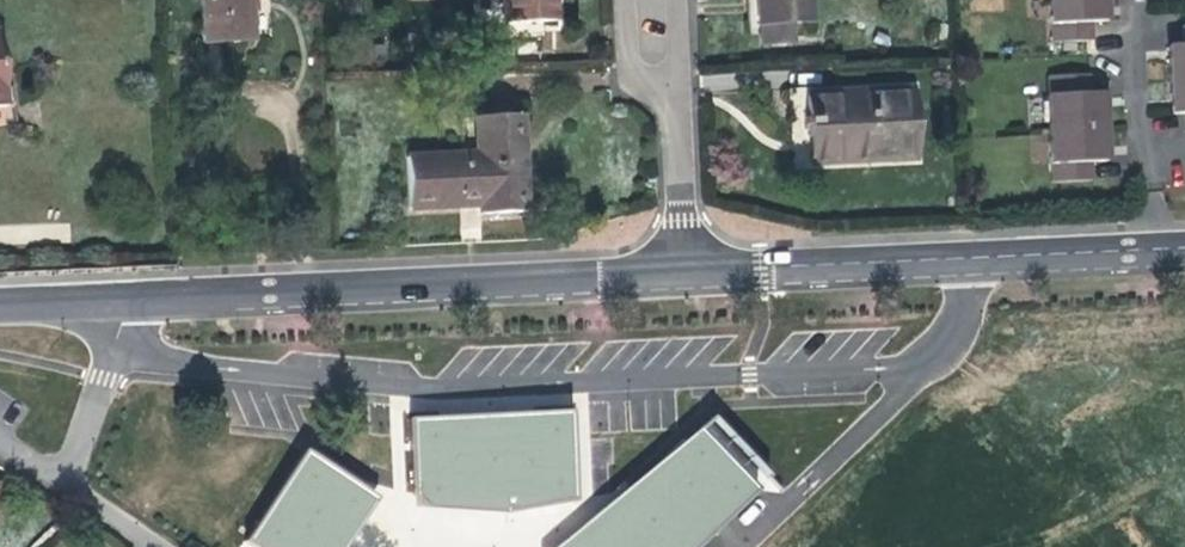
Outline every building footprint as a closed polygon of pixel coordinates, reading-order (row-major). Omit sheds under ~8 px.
[(200,52),(249,52),(247,0),(197,0),(200,52)] [(502,23),(552,21),(550,0),(501,0),(502,23)] [(753,39),(752,0),(742,0),(743,39),(753,39)] [(753,39),(754,49),(787,47),(786,27),(805,26),(804,0),(752,0),(753,39)] [(1055,19),(1090,17),(1090,0),(1054,0),(1055,19)] [(1171,29),(1174,96),(1184,95),(1184,28),(1171,29)] [(1097,54),(1056,54),(1057,75),(1050,75),(1052,144),(1056,144),(1057,167),(1097,166),(1096,143),(1108,143),(1105,75),(1098,75),(1097,54)] [(845,153),(915,149),(911,94),(808,98),(808,119),(798,119),(799,137),(808,137),(810,169),(844,168),(845,153)] [(526,212),(521,118),(476,120),(478,156),(404,157),(406,205),(479,203),(480,213),(526,212)] [(916,165),(915,149),(845,153),(844,168),(916,165)] [(575,506),(575,502),(570,413),(407,422),(411,503),(413,512),(506,518),(575,506)] [(756,490),(697,431),(537,546),(698,546),(756,490)] [(303,456),(246,546),(348,546),(377,503),(363,494),(303,456)]
